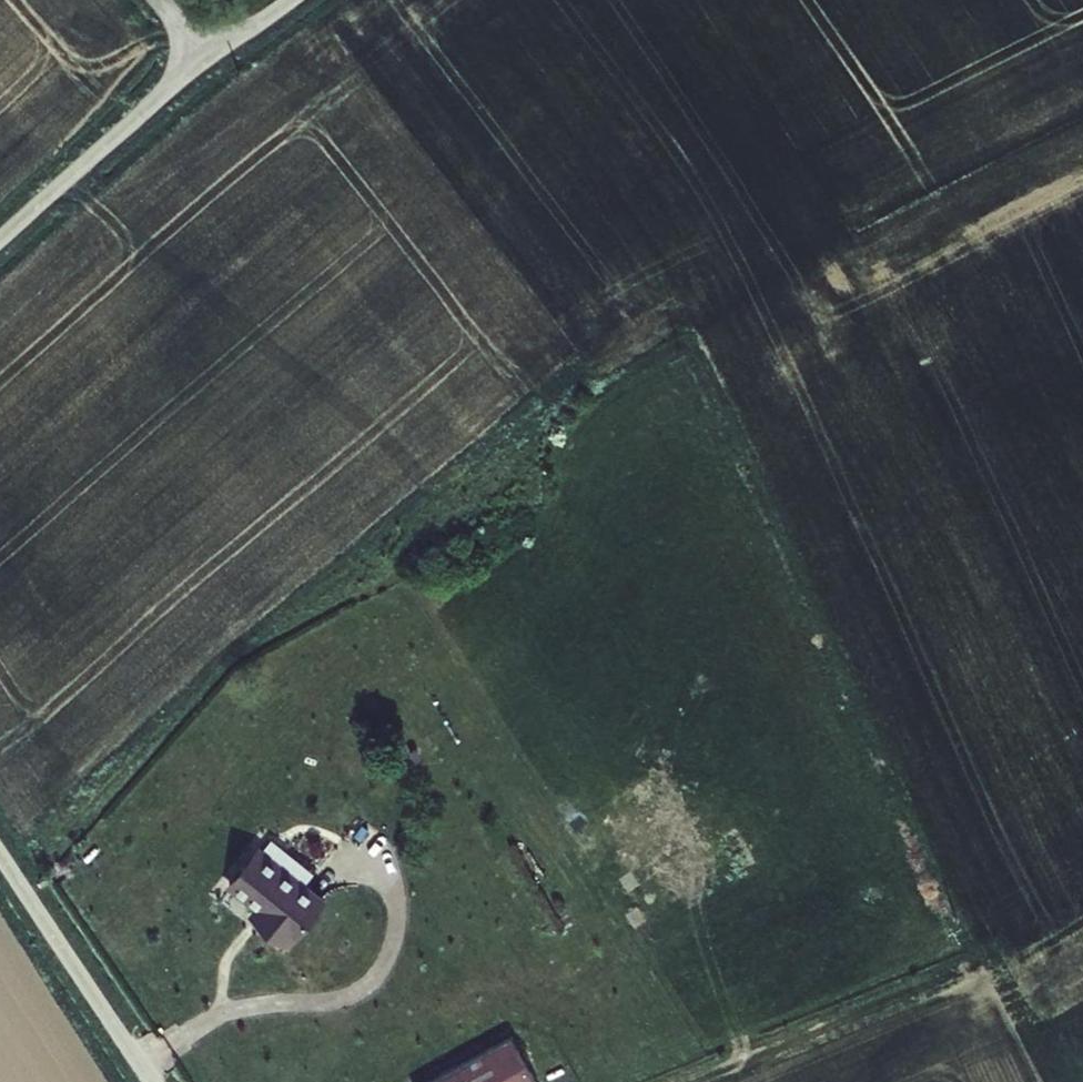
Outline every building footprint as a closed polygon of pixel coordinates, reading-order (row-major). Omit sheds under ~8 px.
[(738,826),(722,834),(733,853),(748,845),(738,826)] [(271,835),(263,846),(306,880),(313,869),(271,835)] [(259,843),(226,883),(253,905),(248,912),(289,945),(327,897),(306,880),(263,846),(259,843)] [(641,885),(630,869),(617,878),(628,894),(641,885)] [(649,921),(638,905),(624,914),(635,930),(649,921)] [(423,1081),(537,1081),(512,1034),(423,1081)]
